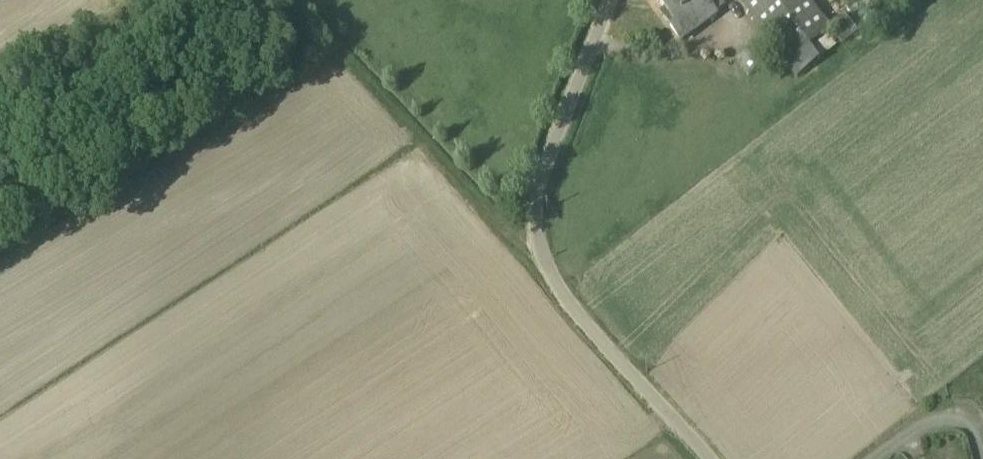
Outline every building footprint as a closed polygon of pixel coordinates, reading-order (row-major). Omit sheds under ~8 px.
[(664,11),(658,15),(680,44),(719,16),(716,13),(725,7),(720,0),(656,0),(664,11)] [(796,79),(819,62),(809,48),(831,32),(841,46),(873,23),(860,5),(829,27),(809,0),(739,0),(796,79)]
